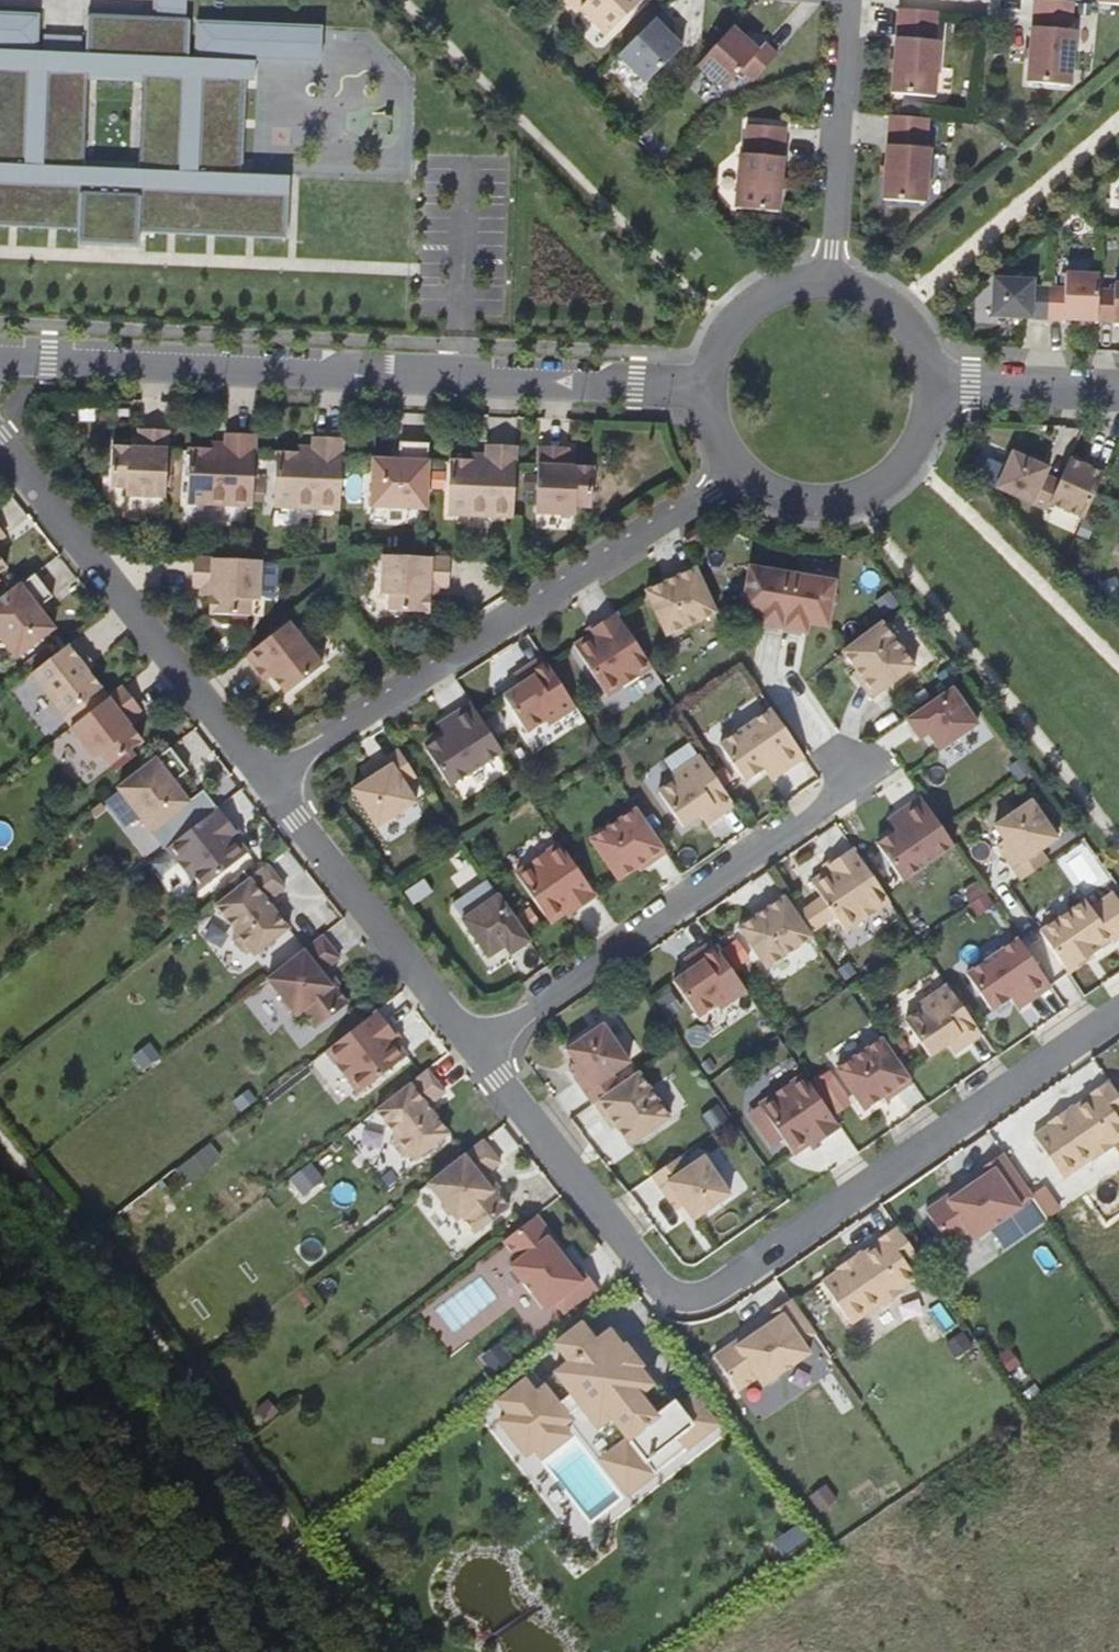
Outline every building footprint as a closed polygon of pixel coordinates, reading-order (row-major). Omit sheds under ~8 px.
[(0,14),(0,230),(74,233),(75,250),(140,253),(140,238),(291,244),(295,181),(238,176),(240,79),(253,80),(254,63),(321,64),(323,27),(186,21),(186,0),(153,0),(152,20),(87,17),(86,38),(39,35),(39,15),(0,14)] [(564,2),(576,14),(580,10),(606,37),(644,0),(566,0),(564,2)] [(1072,3),(1039,0),(1031,0),(1030,22),(1024,82),(1069,86),(1074,31),(1070,31),(1072,3)] [(935,43),(937,14),(897,10),(890,95),(934,98),(939,43),(935,43)] [(672,26),(660,14),(618,57),(645,85),(680,49),(664,34),(672,26)] [(730,30),(698,67),(723,90),(740,71),(752,82),(775,56),(763,46),(756,53),(730,30)] [(927,150),(929,121),(889,118),(883,202),(927,205),(931,150),(927,150)] [(777,214),(783,129),(743,126),(741,155),(737,155),(732,211),(777,214)] [(1099,279),(1066,279),(1064,326),(1096,328),(1099,279)] [(1035,282),(992,281),(989,323),(1034,326),(1035,282)] [(165,490),(167,434),(138,433),(138,442),(137,451),(129,451),(111,450),(110,491),(126,492),(125,500),(165,502),(165,490)] [(252,509),(255,439),(225,438),(224,451),(210,451),(210,453),(189,452),(187,507),(252,509)] [(138,442),(130,441),(129,451),(137,451),(138,442)] [(340,513),(342,442),(312,441),(312,454),(298,454),(298,456),(276,456),(274,510),(340,513)] [(426,502),(428,446),(399,445),(399,454),(399,463),(391,463),(373,463),(371,503),(387,504),(387,513),(426,514),(426,502)] [(513,521),(516,450),(486,449),(485,462),(471,462),(471,464),(449,464),(447,518),(513,521)] [(568,451),(538,450),(536,516),(576,518),(576,509),(592,510),(593,469),(575,469),(567,468),(567,459),(568,451)] [(1048,469),(1029,461),(1012,453),(1006,467),(981,456),(971,478),(1046,511),(1049,505),(1083,520),(1106,469),(1090,463),(1088,468),(1081,464),(1069,459),(1057,486),(1044,479),(1048,469)] [(399,454),(391,454),(391,463),(399,463),(399,454)] [(1050,465),(1031,457),(1029,461),(1048,469),(1050,465)] [(575,460),(567,459),(567,468),(575,469),(575,460)] [(1088,468),(1090,463),(1083,459),(1081,464),(1088,468)] [(703,531),(685,540),(688,547),(706,537),(703,531)] [(706,537),(688,547),(690,550),(709,542),(706,537)] [(448,589),(449,560),(423,559),(383,557),(381,597),(390,597),(389,613),(428,615),(429,596),(430,588),(439,589),(448,589)] [(250,562),(195,560),(193,589),(202,589),(211,589),(211,598),(210,615),(251,618),(252,602),(261,602),(262,563),(250,562)] [(666,638),(716,615),(694,567),(678,574),(680,578),(667,584),(646,593),(666,638)] [(835,583),(748,568),(740,615),(761,618),(768,619),(766,629),(799,634),(800,624),(827,629),(835,583)] [(680,578),(678,574),(665,580),(667,584),(680,578)] [(34,576),(0,602),(0,641),(15,661),(54,632),(42,617),(37,611),(45,605),(52,600),(34,576)] [(439,589),(430,588),(429,596),(439,597),(439,589)] [(211,589),(202,589),(202,597),(211,598),(211,589)] [(50,611),(45,605),(37,611),(42,617),(50,611)] [(607,699),(652,670),(617,615),(595,630),(594,630),(599,638),(594,641),(591,637),(590,638),(574,648),(607,699)] [(768,619),(761,618),(759,628),(766,629),(768,619)] [(886,621),(846,650),(860,669),(869,680),(865,683),(876,697),(919,664),(886,621)] [(323,667),(289,623),(245,657),(257,671),(263,666),(271,677),(286,696),(323,667)] [(799,634),(806,635),(807,625),(800,624),(799,634)] [(593,627),(586,632),(590,638),(591,637),(594,641),(599,638),(594,630),(595,630),(593,627)] [(83,656),(72,642),(29,675),(72,729),(108,700),(85,672),(76,661),(83,656)] [(83,656),(76,661),(85,672),(91,667),(83,656)] [(575,710),(543,659),(528,669),(534,678),(520,687),(502,698),(526,735),(545,723),(547,727),(575,710)] [(263,666),(257,671),(265,682),(271,677),(263,666)] [(528,669),(514,678),(520,687),(534,678),(528,669)] [(869,680),(860,669),(857,672),(865,683),(869,680)] [(140,712),(122,689),(108,700),(72,729),(69,731),(94,763),(101,757),(111,769),(142,744),(131,730),(126,724),(133,718),(140,712)] [(927,736),(939,753),(978,726),(953,689),(905,721),(915,735),(923,730),(927,736)] [(803,759),(764,703),(713,738),(743,783),(762,771),(772,763),(780,774),(803,759)] [(449,788),(502,754),(470,706),(447,721),(454,732),(443,739),(424,751),(449,788)] [(133,718),(126,724),(131,730),(138,724),(133,718)] [(454,732),(447,721),(436,728),(443,739),(454,732)] [(923,730),(915,735),(919,741),(927,736),(923,730)] [(187,773),(169,750),(115,791),(149,835),(188,805),(177,790),(172,784),(180,778),(187,773)] [(367,782),(352,792),(377,830),(416,804),(404,786),(416,779),(398,752),(375,767),(379,774),(367,782)] [(734,808),(699,758),(672,777),(675,781),(657,794),(682,830),(695,821),(712,809),(719,818),(734,808)] [(772,763),(762,771),(769,782),(780,774),(772,763)] [(379,774),(375,767),(363,775),(367,782),(379,774)] [(185,785),(180,778),(172,784),(177,790),(185,785)] [(902,884),(954,848),(945,834),(920,799),(897,816),(905,826),(894,834),(876,847),(902,884)] [(1005,859),(1021,882),(1048,863),(1041,852),(1058,840),(1031,802),(994,827),(1012,854),(1005,859)] [(712,809),(695,821),(702,830),(719,818),(712,809)] [(233,830),(217,810),(165,851),(197,892),(246,854),(234,839),(234,838),(229,842),(226,837),(233,831),(233,830)] [(665,855),(635,811),(589,842),(617,882),(636,869),(648,861),(650,865),(665,855)] [(897,816),(887,823),(894,834),(905,826),(897,816)] [(234,838),(234,839),(240,835),(235,828),(233,830),(233,831),(226,837),(229,842),(234,838)] [(596,899),(559,845),(516,874),(551,925),(565,915),(566,914),(563,910),(568,906),(575,913),(596,899)] [(890,904),(852,850),(831,865),(830,865),(835,873),(830,876),(827,872),(826,873),(811,883),(845,934),(890,904)] [(650,865),(648,861),(636,869),(639,873),(650,865)] [(822,867),(826,873),(827,872),(830,876),(835,873),(830,865),(831,865),(829,862),(822,867)] [(284,889),(266,867),(214,908),(233,932),(232,942),(240,953),(250,954),(253,957),(288,930),(272,910),(266,903),(270,900),(284,889)] [(1069,976),(1087,963),(1084,958),(1091,954),(1092,956),(1101,950),(1100,947),(1110,940),(1113,944),(1118,940),(1118,903),(1113,894),(1091,909),(1085,901),(1039,933),(1069,976)] [(811,939),(781,895),(767,905),(769,909),(757,917),(738,930),(766,971),(811,939)] [(529,944),(497,897),(461,922),(487,960),(504,949),(510,945),(515,953),(529,944)] [(270,900),(266,903),(272,910),(276,907),(270,900)] [(769,909),(767,905),(755,913),(757,917),(769,909)] [(576,916),(575,913),(568,906),(563,910),(566,914),(565,915),(569,921),(576,916)] [(338,960),(321,938),(266,981),(281,1000),(281,1004),(288,1013),(292,1014),(296,1019),(301,1015),(314,1031),(347,1005),(332,986),(330,988),(320,975),(338,960)] [(733,970),(749,962),(737,939),(721,948),(733,970)] [(1028,1005),(1051,989),(1018,940),(966,976),(992,1014),(1010,1001),(1020,994),(1028,1005)] [(746,993),(712,943),(697,953),(703,962),(690,971),(672,983),(697,1020),(716,1007),(719,1012),(746,993)] [(510,945),(504,949),(509,957),(515,953),(510,945)] [(683,962),(690,971),(703,962),(697,953),(683,962)] [(981,1036),(947,987),(919,1005),(923,1010),(905,1023),(929,1058),(946,1046),(960,1037),(966,1046),(981,1036)] [(1028,1005),(1020,994),(1010,1001),(1017,1012),(1028,1005)] [(392,1034),(376,1013),(325,1053),(357,1096),(406,1058),(394,1043),(393,1042),(389,1045),(385,1041),(392,1034)] [(576,1083),(592,1106),(594,1105),(619,1088),(606,1068),(623,1056),(602,1026),(565,1051),(575,1065),(584,1078),(576,1083)] [(394,1032),(392,1034),(385,1041),(389,1045),(393,1042),(394,1043),(400,1038),(394,1032)] [(952,1056),(966,1046),(960,1037),(946,1046),(952,1056)] [(911,1084),(881,1040),(836,1072),(863,1111),(882,1098),(894,1090),(897,1094),(911,1084)] [(576,1083),(584,1078),(575,1065),(568,1070),(576,1083)] [(444,1094),(426,1073),(374,1113),(393,1137),(392,1147),(401,1158),(410,1159),(413,1162),(447,1135),(432,1115),(426,1108),(430,1105),(444,1094)] [(619,1088),(594,1105),(604,1119),(608,1117),(616,1129),(629,1148),(670,1120),(638,1074),(619,1088)] [(839,1128),(803,1076),(759,1106),(793,1155),(809,1144),(806,1139),(811,1136),(817,1143),(818,1143),(839,1128)] [(1108,1083),(1085,1098),(1087,1101),(1067,1114),(1066,1112),(1048,1124),(1049,1127),(1033,1138),(1063,1181),(1094,1160),(1096,1162),(1113,1150),(1112,1147),(1118,1143),(1118,1098),(1108,1083)] [(894,1090),(882,1098),(885,1102),(897,1094),(894,1090)] [(430,1105),(426,1108),(432,1115),(436,1112),(430,1105)] [(616,1129),(608,1117),(604,1119),(612,1131),(616,1129)] [(811,1136),(806,1139),(809,1144),(813,1150),(819,1145),(818,1143),(817,1143),(811,1136)] [(482,1143),(427,1186),(441,1205),(441,1209),(450,1221),(454,1221),(469,1240),(508,1209),(495,1193),(493,1191),(491,1193),(481,1179),(486,1175),(499,1165),(482,1143)] [(1026,1190),(1002,1156),(977,1173),(981,1180),(964,1192),(962,1188),(925,1213),(949,1248),(969,1234),(974,1242),(1021,1210),(1014,1199),(1026,1190)] [(678,1159),(652,1177),(668,1200),(675,1195),(683,1207),(693,1222),(730,1197),(703,1158),(686,1170),(678,1159)] [(481,1179),(491,1193),(493,1191),(495,1193),(498,1191),(486,1175),(481,1179)] [(675,1195),(668,1200),(676,1212),(683,1207),(675,1195)] [(536,1217),(502,1243),(517,1262),(509,1268),(545,1314),(555,1305),(564,1317),(597,1291),(578,1266),(572,1271),(559,1255),(563,1252),(536,1217)] [(920,1262),(897,1229),(874,1245),(875,1247),(855,1261),(854,1258),(836,1270),(838,1273),(821,1284),(851,1327),(883,1306),(884,1308),(902,1296),(901,1293),(917,1282),(908,1270),(920,1262)] [(815,1337),(791,1302),(766,1319),(770,1326),(753,1338),(750,1334),(714,1359),(738,1394),(757,1381),(763,1389),(810,1357),(803,1345),(815,1337)] [(554,1344),(568,1363),(554,1374),(572,1396),(559,1406),(544,1387),(535,1393),(525,1380),(497,1401),(508,1415),(499,1422),(526,1455),(534,1449),(561,1427),(570,1420),(567,1416),(579,1406),(597,1428),(610,1418),(626,1439),(645,1463),(656,1454),(665,1466),(717,1425),(695,1397),(679,1409),(674,1402),(656,1416),(639,1395),(652,1385),(639,1368),(642,1366),(625,1345),(623,1347),(610,1331),(595,1342),(581,1324),(554,1344)] [(642,1366),(649,1360),(633,1340),(625,1345),(642,1366)] [(510,1358),(498,1342),(480,1357),(492,1372),(510,1358)] [(561,1427),(534,1449),(541,1458),(568,1436),(561,1427)] [(645,1463),(626,1439),(599,1460),(628,1496),(665,1466),(656,1454),(645,1463)]
